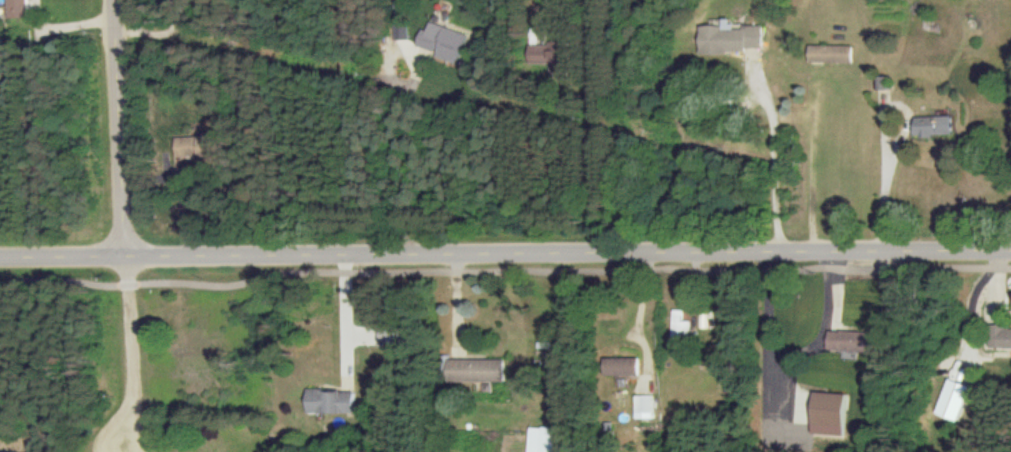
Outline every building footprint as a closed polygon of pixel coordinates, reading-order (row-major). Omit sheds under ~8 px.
[(5,18),(24,18),(24,0),(5,0),(5,18)] [(759,26),(729,26),(729,19),(718,19),(718,25),(696,26),(696,52),(759,51),(759,26)] [(464,35),(426,22),(423,30),(418,28),(412,45),(433,52),(432,56),(454,63),(464,35)] [(526,63),(548,63),(548,71),(557,71),(557,43),(525,44),(526,63)] [(848,63),(848,45),(805,45),(805,62),(848,63)] [(912,116),(913,135),(950,134),(949,115),(912,116)] [(202,155),(201,136),(171,138),(172,157),(202,155)] [(685,320),(679,320),(679,309),(668,309),(668,336),(685,337),(685,320)] [(1010,347),(1010,327),(987,325),(985,345),(1010,347)] [(870,353),(872,333),(826,328),(824,348),(870,353)] [(634,356),(599,357),(600,375),(635,374),(634,356)] [(500,358),(443,359),(443,382),(501,381),(500,358)] [(931,412),(953,420),(966,386),(945,377),(931,412)] [(350,390),(303,389),(302,412),(349,412),(350,390)] [(807,433),(839,434),(840,392),(808,391),(807,433)] [(630,418),(649,417),(649,394),(630,395),(630,418)] [(524,451),(557,451),(558,428),(525,426),(524,451)]
